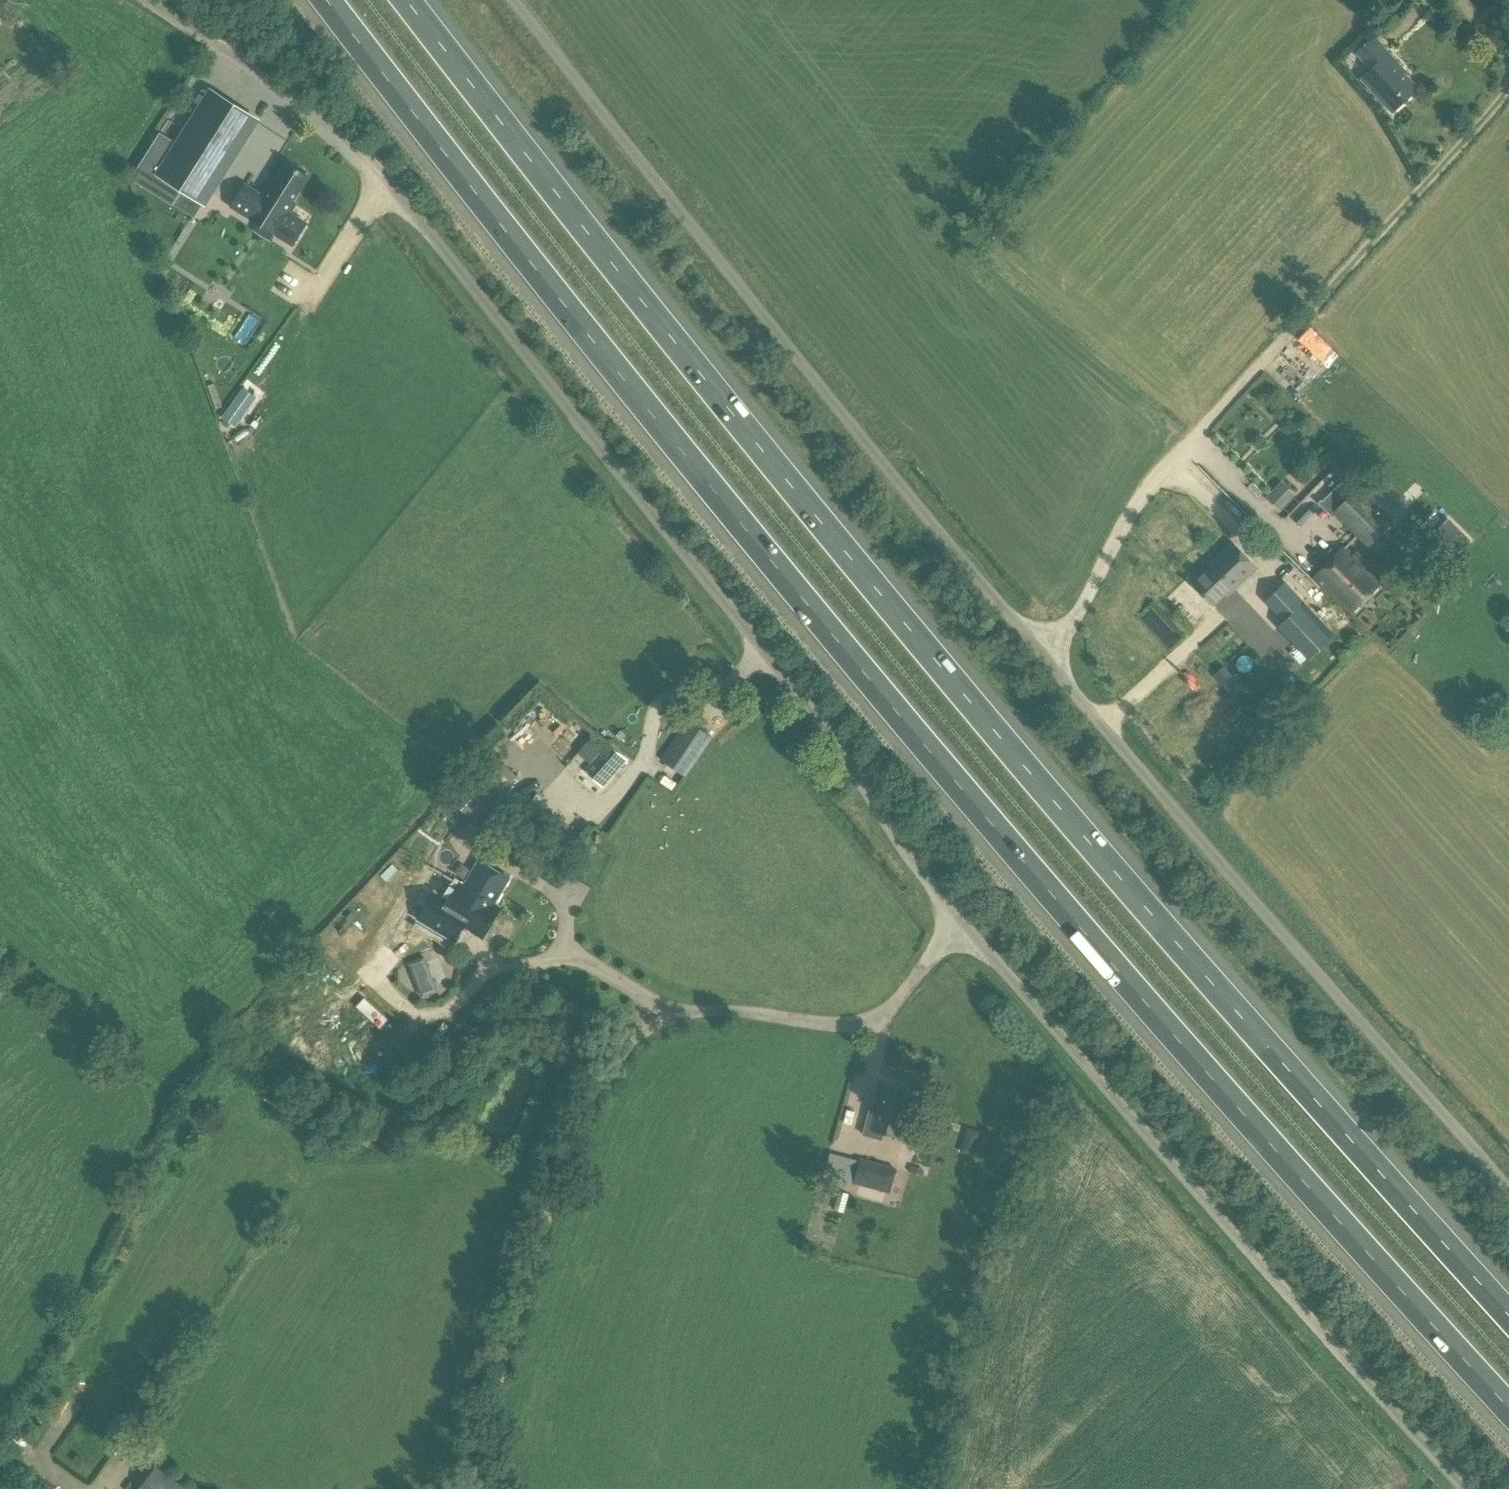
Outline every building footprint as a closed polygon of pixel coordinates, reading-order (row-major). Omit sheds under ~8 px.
[(1375,38),(1360,53),(1373,67),(1363,77),(1395,111),(1419,89),(1404,74),(1407,71),(1375,38)] [(259,118),(208,86),(168,150),(155,141),(132,178),(156,193),(164,179),(204,204),(259,118)] [(245,184),(230,206),(291,245),(306,222),(287,210),(291,203),(292,204),(310,176),(287,161),(269,188),(270,189),(265,197),(245,184)] [(227,310),(213,314),(216,327),(230,324),(227,310)] [(210,408),(233,403),(220,339),(196,344),(210,408)] [(1275,478),(1261,494),(1270,503),(1285,487),(1275,478)] [(1355,485),(1331,510),(1367,546),(1400,510),(1373,483),(1362,492),(1355,485)] [(1471,537),(1450,515),(1435,530),(1456,551),(1471,537)] [(1244,591),(1269,568),(1244,541),(1219,565),(1221,567),(1203,583),(1224,605),(1242,589),(1244,591)] [(1347,548),(1315,579),(1349,615),(1381,584),(1347,548)] [(1332,637),(1283,584),(1264,601),(1284,622),(1277,628),(1307,660),(1332,637)] [(1242,688),(1233,678),(1225,685),(1234,696),(1242,688)] [(671,744),(661,759),(686,777),(713,738),(687,719),(681,728),(671,744)] [(562,746),(584,762),(597,744),(575,728),(562,746)] [(608,743),(585,770),(604,786),(627,760),(608,743)] [(486,760),(451,798),(476,821),(511,783),(486,760)] [(429,892),(415,915),(440,930),(449,915),(486,937),(504,907),(497,903),(513,877),(483,859),(467,885),(464,883),(451,905),(429,892)] [(439,992),(426,958),(410,964),(424,998),(439,992)] [(884,1083),(873,1129),(902,1137),(914,1091),(884,1083)] [(863,1160),(857,1183),(892,1192),(898,1168),(863,1160)] [(142,1488),(184,1488),(156,1469),(142,1488)]
